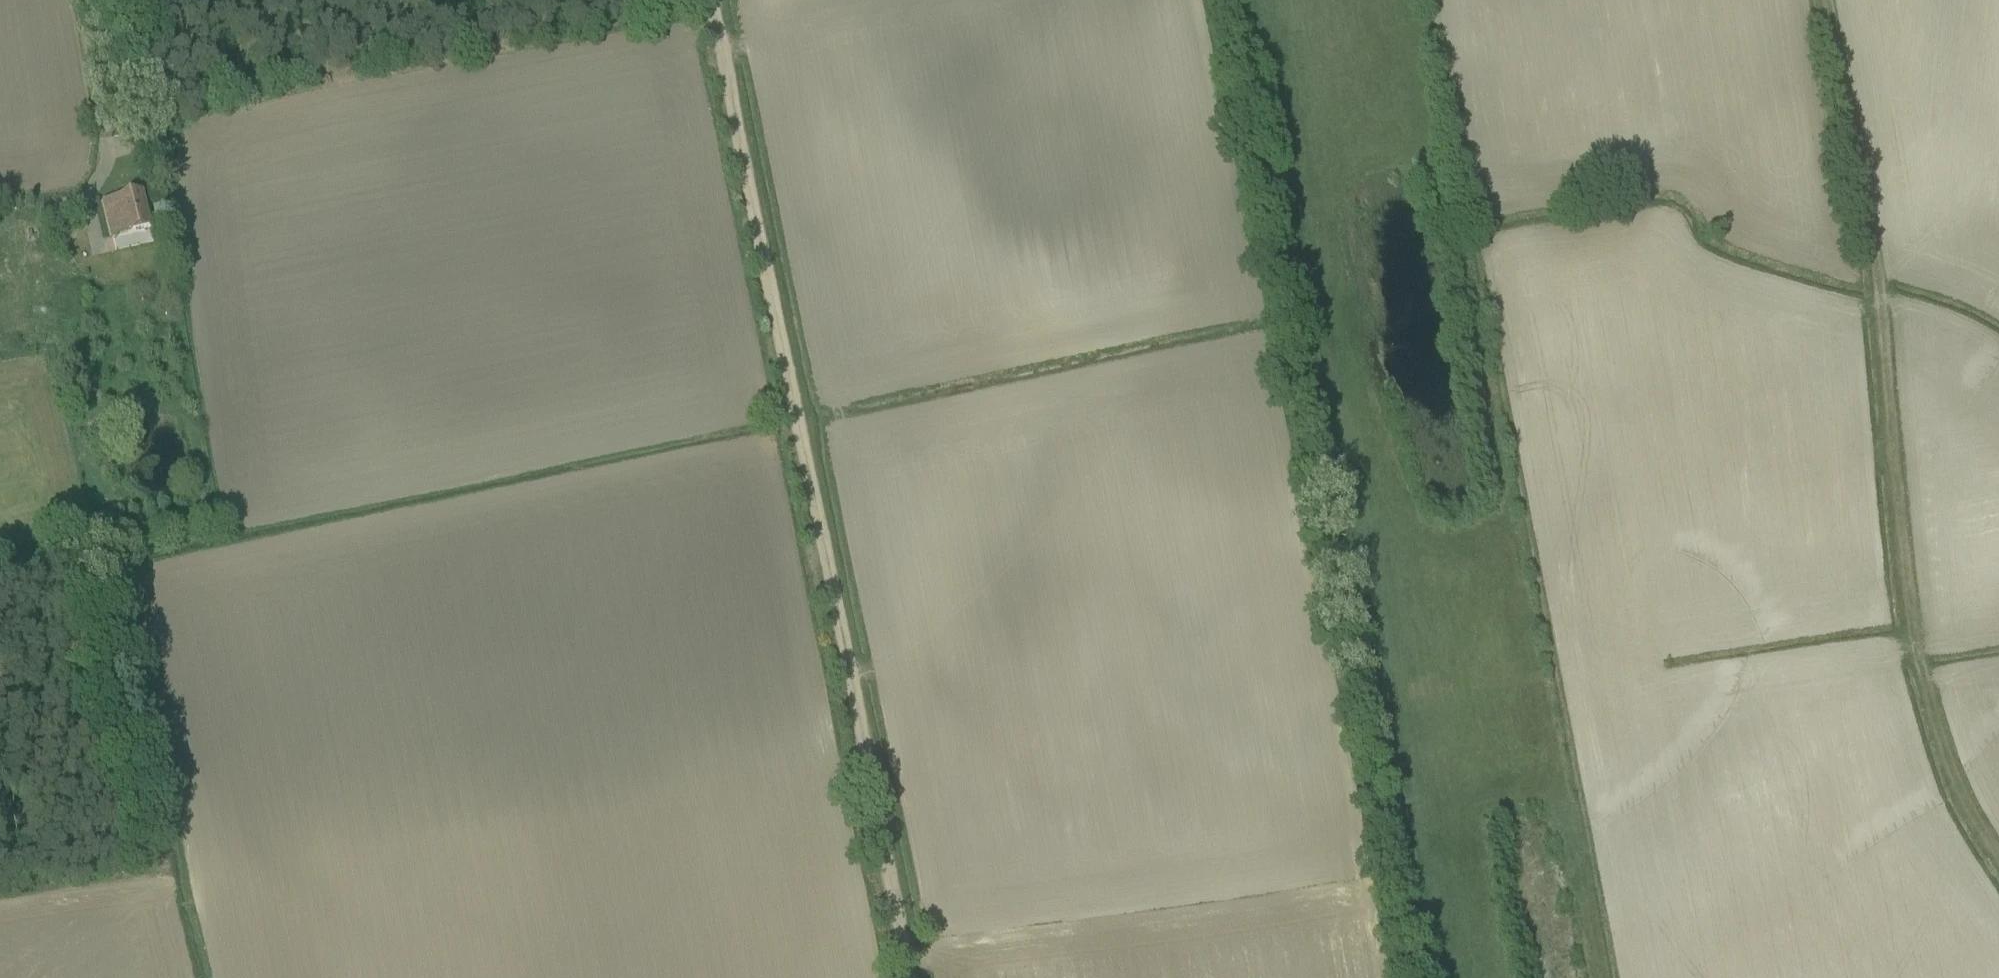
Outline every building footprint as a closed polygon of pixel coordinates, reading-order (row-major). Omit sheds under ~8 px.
[(146,195),(103,201),(108,241),(151,236),(146,195)]
